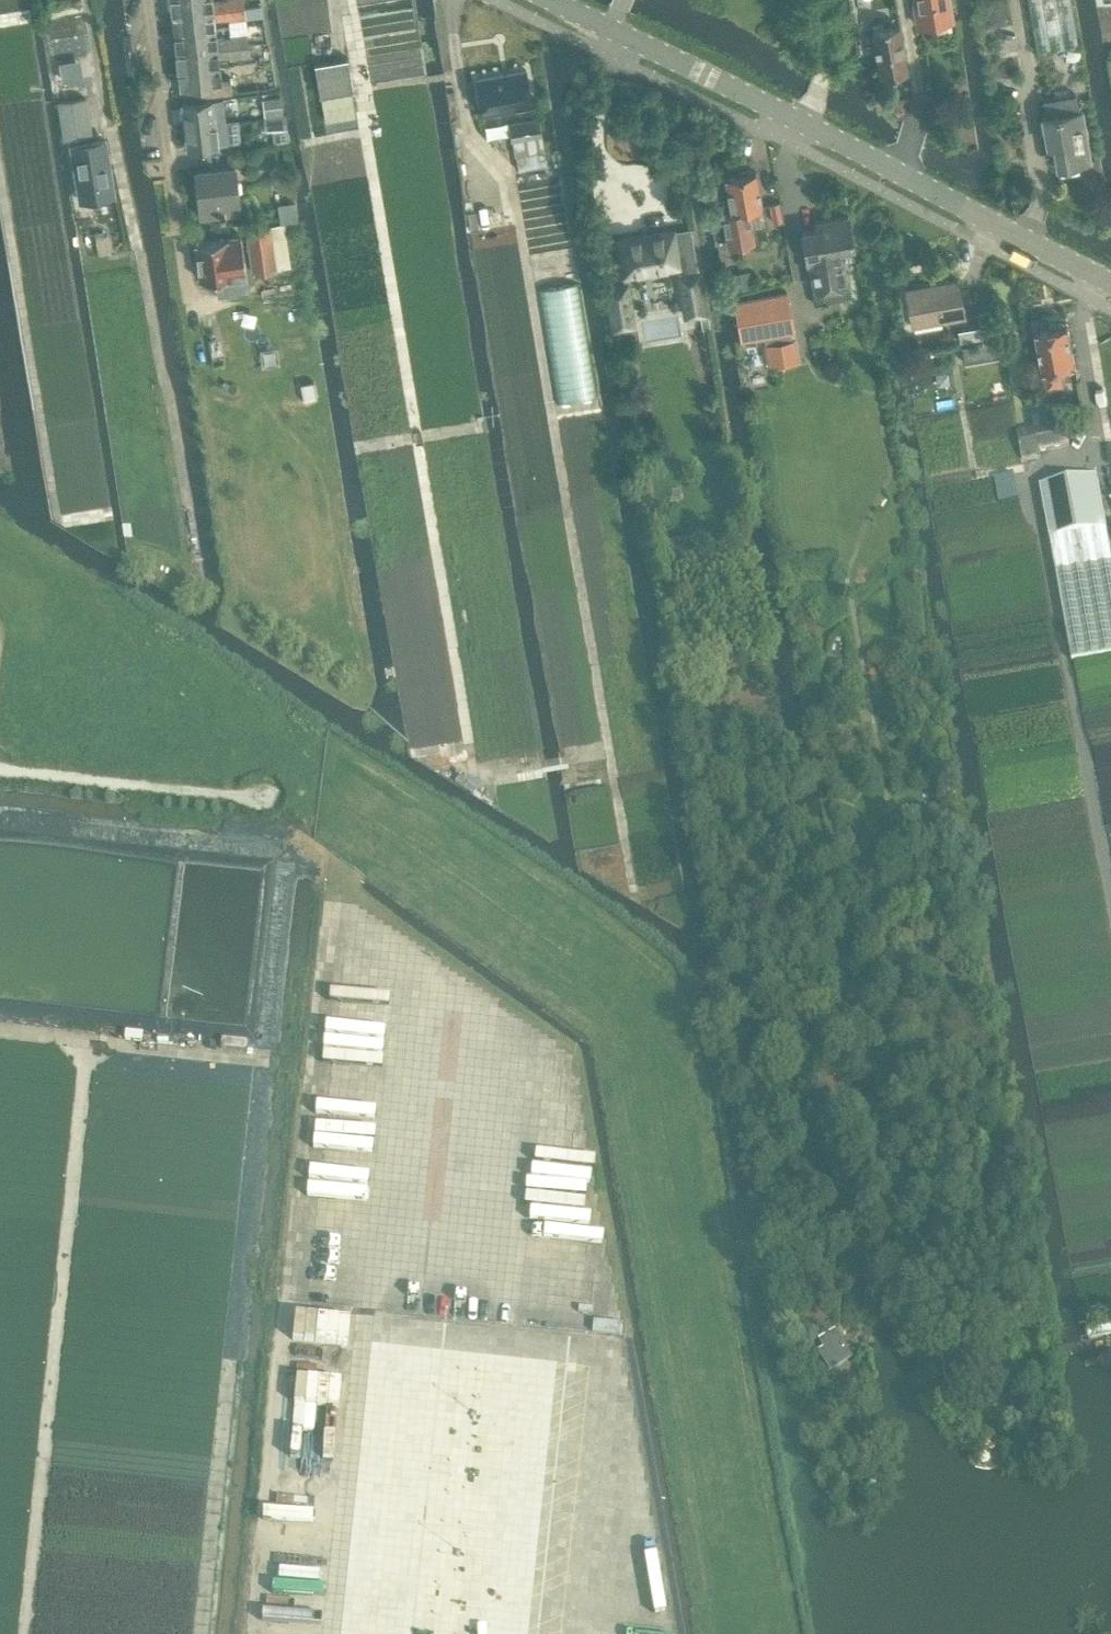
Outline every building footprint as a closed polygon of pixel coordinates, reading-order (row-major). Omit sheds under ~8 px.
[(171,14),(243,6),(243,0),(219,0),(211,1),(211,0),(170,0),(171,14)] [(918,27),(953,21),(949,0),(913,0),(918,27)] [(1036,50),(1078,44),(1071,0),(1027,0),(1036,50)] [(171,14),(174,33),(214,28),(213,18),(228,17),(229,19),(245,18),(243,6),(171,14)] [(873,31),(880,77),(908,73),(900,26),(873,31)] [(174,33),(175,51),(247,43),(246,33),(231,35),(231,37),(215,38),(214,28),(174,33)] [(175,51),(178,70),(218,65),(217,55),(232,54),(233,56),(248,54),(247,43),(175,51)] [(321,63),(314,64),(320,98),(331,96),(354,92),(348,58),(321,63)] [(575,60),(571,69),(580,73),(584,64),(575,60)] [(218,65),(178,70),(180,89),(183,89),(184,98),(231,93),(229,77),(220,78),(218,65)] [(529,68),(478,75),(483,111),(534,104),(529,68)] [(261,99),(263,116),(281,114),(280,97),(261,99)] [(59,103),(64,139),(91,134),(85,99),(59,103)] [(182,103),(185,126),(225,122),(223,100),(213,101),(213,100),(182,103)] [(1042,118),(1047,147),(1053,146),(1057,167),(1090,161),(1081,111),(1042,118)] [(285,116),(263,119),(265,132),(271,131),(286,129),(285,116)] [(509,122),(511,139),(514,155),(544,151),(542,135),(540,118),(509,122)] [(225,122),(185,126),(186,149),(217,146),(217,145),(227,144),(225,122)] [(71,146),(80,200),(114,195),(105,140),(71,146)] [(195,171),(200,216),(240,212),(235,166),(195,171)] [(731,210),(722,212),(728,246),(754,241),(748,209),(761,206),(755,171),(751,172),(751,170),(746,171),(740,172),(740,174),(725,177),(731,210)] [(298,219),(295,201),(278,204),(280,222),(298,219)] [(773,222),(782,221),(779,203),(770,205),(773,222)] [(816,221),(817,228),(802,230),(808,262),(810,262),(814,289),(846,284),(841,252),(854,250),(849,216),(816,221)] [(246,228),(252,272),(290,267),(284,223),(246,228)] [(673,230),(616,240),(623,276),(624,276),(678,266),(679,275),(679,276),(686,315),(686,316),(705,313),(691,229),(673,232),(673,230)] [(194,262),(196,275),(199,275),(200,279),(233,275),(233,274),(244,273),(242,259),(231,260),(228,237),(195,242),(198,262),(194,262)] [(734,292),(751,289),(748,271),(730,274),(734,292)] [(905,306),(906,317),(910,316),(911,324),(963,316),(957,278),(930,282),(930,285),(905,289),(908,306),(905,306)] [(626,285),(606,288),(614,329),(633,326),(626,285)] [(787,293),(734,302),(741,341),(764,337),(786,333),(790,333),(794,332),(787,293)] [(960,346),(963,363),(998,357),(995,340),(991,310),(977,312),(979,327),(957,331),(959,342),(981,339),(981,342),(960,346)] [(1052,328),(1036,331),(1049,388),(1065,385),(1061,368),(1076,365),(1068,325),(1065,326),(1064,323),(1051,325),(1052,328)] [(792,340),(788,341),(779,342),(783,363),(797,361),(793,340),(792,340)] [(314,382),(300,384),(304,401),(317,399),(314,382)] [(1017,434),(1022,459),(1041,456),(1041,453),(1071,446),(1066,424),(1017,434)] [(1094,476),(1040,486),(1072,658),(1110,651),(1110,551),(1103,511),(1102,511),(1094,476)] [(814,638),(812,624),(801,626),(804,640),(814,638)] [(864,765),(874,763),(872,751),(862,753),(864,765)] [(908,1159),(894,1161),(897,1177),(911,1174),(908,1159)] [(848,1356),(834,1333),(820,1342),(825,1350),(819,1354),(828,1369),(848,1356)] [(955,1410),(949,1419),(962,1427),(967,1418),(955,1410)]
